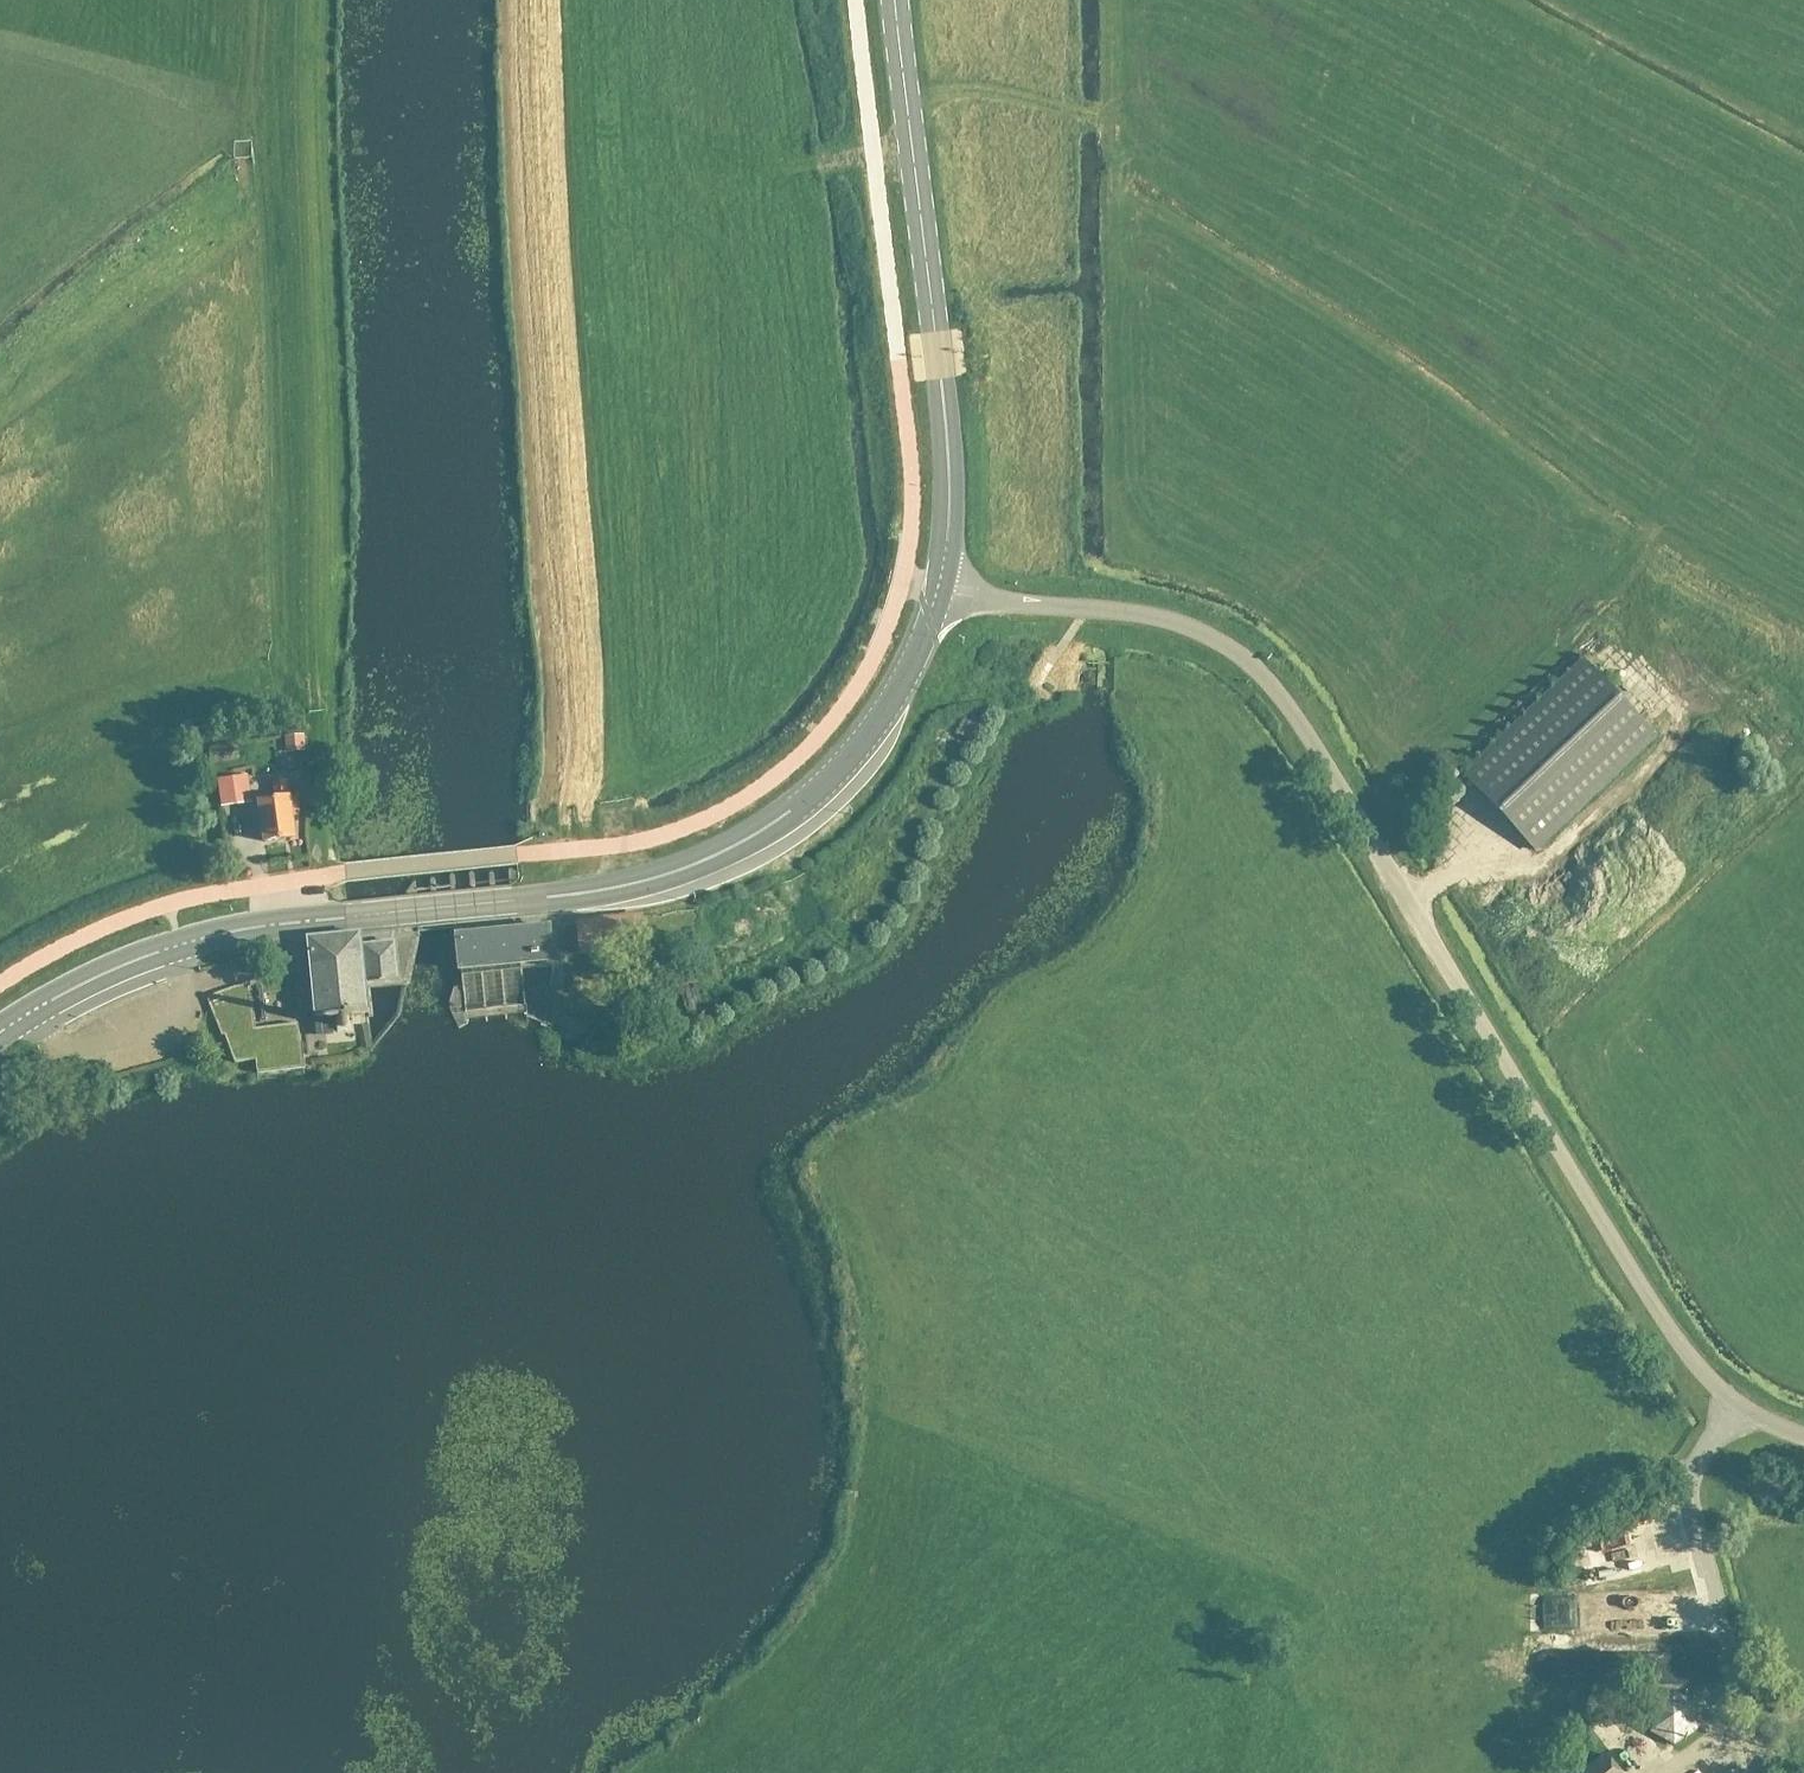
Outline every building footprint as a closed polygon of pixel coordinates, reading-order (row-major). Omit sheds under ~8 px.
[(1655,739),(1581,662),(1462,774),(1535,852),(1655,739)] [(287,726),(290,752),(315,748),(311,723),(287,726)] [(257,764),(222,770),(228,800),(263,794),(257,764)] [(299,817),(296,798),(288,799),(286,783),(272,784),(274,801),(257,803),(263,843),(294,839),(291,818),(299,817)] [(1568,920),(1578,934),(1613,911),(1589,875),(1577,883),(1565,865),(1501,908),(1515,929),(1523,924),(1534,942),(1568,920)] [(643,949),(640,918),(614,921),(602,922),(576,924),(576,926),(579,955),(643,949)] [(519,965),(551,962),(548,929),(457,938),(455,939),(458,971),(519,965)] [(360,947),(358,935),(306,940),(314,1019),(367,1015),(364,987),(397,983),(393,944),(360,947)] [(233,1065),(254,1062),(256,1075),(302,1069),(297,1025),(254,1030),(248,984),(227,991),(205,999),(220,1038),(223,1037),(233,1065)] [(590,1022),(593,1004),(571,1000),(568,1018),(590,1022)] [(1585,1613),(1677,1620),(1679,1594),(1667,1593),(1665,1610),(1649,1608),(1650,1593),(1587,1588),(1585,1613)] [(1648,1708),(1648,1735),(1673,1748),(1696,1734),(1696,1706),(1671,1693),(1648,1708)] [(1606,1757),(1586,1772),(1619,1772),(1606,1757)]
